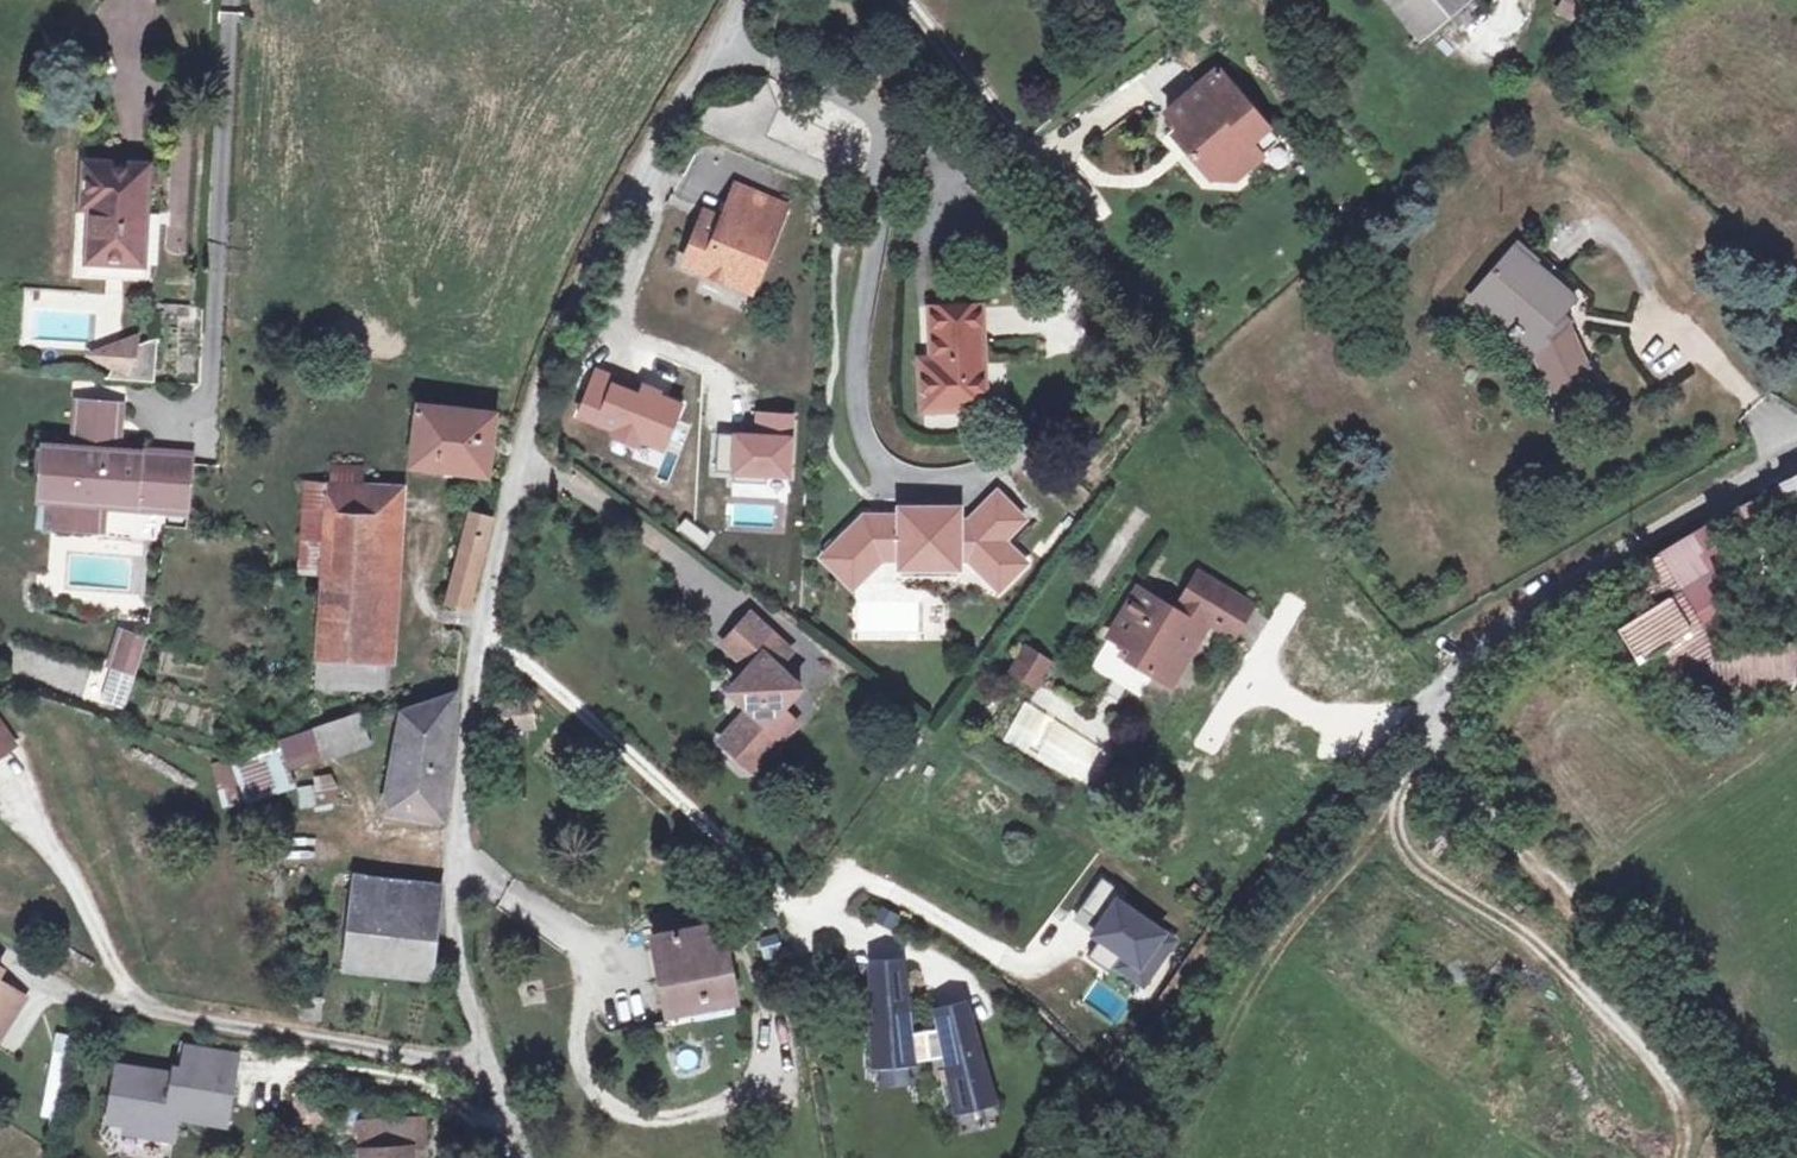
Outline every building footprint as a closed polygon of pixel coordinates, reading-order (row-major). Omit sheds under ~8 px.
[(1419,34),(1461,0),(1391,0),(1419,34)] [(1562,11),(1587,24),(1598,4),(1591,0),(1567,0),(1562,11)] [(1182,129),(1175,134),(1189,152),(1209,176),(1236,177),(1263,155),(1279,140),(1267,127),(1218,70),(1169,112),(1182,129)] [(85,163),(80,211),(91,213),(88,264),(141,268),(148,167),(85,163)] [(702,220),(684,264),(733,283),(735,272),(756,280),(786,207),(738,187),(726,217),(727,222),(729,222),(727,230),(702,220)] [(1468,301),(1512,339),(1514,337),(1530,349),(1532,348),(1558,403),(1596,386),(1587,367),(1583,369),(1565,327),(1556,319),(1575,298),(1535,263),(1538,260),(1518,243),(1468,301)] [(935,361),(936,376),(924,376),(926,409),(985,407),(981,307),(933,308),(935,361)] [(129,342),(105,352),(104,361),(115,366),(109,379),(154,383),(159,340),(133,349),(129,342)] [(936,376),(935,361),(923,361),(924,376),(936,376)] [(82,398),(80,409),(118,413),(119,402),(82,398)] [(419,405),(411,466),(487,474),(496,414),(419,405)] [(40,444),(38,471),(58,473),(53,524),(100,527),(103,500),(191,509),(194,463),(154,460),(155,455),(115,452),(118,413),(80,409),(76,447),(40,444)] [(324,568),(390,571),(392,547),(400,547),(404,489),(363,487),(364,466),(331,464),(329,485),(303,484),(298,574),(323,575),(324,568)] [(1781,485),(1789,503),(1796,520),(1796,477),(1781,485)] [(1789,503),(1781,485),(1712,523),(1718,532),(1759,509),(1763,517),(1789,503)] [(1025,520),(998,492),(970,522),(960,521),(960,517),(900,516),(864,516),(837,543),(868,574),(881,560),(900,560),(900,568),(919,568),(925,561),(933,560),(939,568),(959,568),(959,560),(968,559),(993,584),(1020,557),(1004,540),(1025,520)] [(900,516),(960,517),(959,508),(900,508),(900,516)] [(471,515),(448,602),(464,607),(470,604),(492,520),(471,515)] [(1775,654),(1773,645),(1716,651),(1702,628),(1730,611),(1707,555),(1725,544),(1718,532),(1712,523),(1643,564),(1653,583),(1635,595),(1644,611),(1617,628),(1638,662),(1665,646),(1699,700),(1770,693),(1796,679),(1796,652),(1775,654)] [(868,574),(837,543),(823,557),(853,588),(868,574)] [(1026,563),(1020,557),(993,584),(1000,590),(1026,563)] [(323,575),(317,685),(381,690),(390,571),(324,568),(323,575)] [(1139,589),(1112,634),(1127,643),(1153,660),(1147,669),(1170,683),(1208,621),(1228,633),(1247,601),(1199,572),(1175,611),(1139,589)] [(751,617),(725,646),(750,669),(737,683),(738,700),(750,712),(734,730),(766,759),(797,726),(782,711),(790,702),(788,677),(780,668),(792,654),(751,617)] [(149,640),(125,632),(113,668),(136,676),(149,640)] [(1127,643),(1121,654),(1147,669),(1153,660),(1127,643)] [(1773,645),(1775,654),(1796,652),(1796,643),(1773,645)] [(1027,651),(1015,670),(1036,683),(1048,664),(1027,651)] [(126,708),(136,676),(113,668),(102,700),(126,708)] [(403,712),(385,810),(444,819),(456,696),(455,694),(403,712)] [(360,715),(280,742),(291,773),(369,746),(360,715)] [(15,746),(0,725),(0,756),(15,746)] [(734,730),(722,743),(753,773),(766,759),(734,730)] [(280,742),(215,766),(226,812),(296,789),(291,773),(280,742)] [(340,789),(332,775),(315,779),(315,787),(299,789),(302,810),(315,809),(316,814),(335,810),(335,802),(340,789)] [(355,890),(440,901),(442,885),(357,875),(355,890)] [(1102,877),(1081,907),(1101,921),(1096,929),(1093,933),(1101,938),(1088,956),(1110,971),(1115,964),(1143,984),(1161,959),(1153,953),(1166,934),(1117,899),(1122,891),(1102,877)] [(1211,896),(1196,888),(1187,904),(1201,913),(1211,896)] [(355,890),(346,967),(431,977),(440,901),(355,890)] [(715,907),(655,919),(659,942),(720,932),(715,907)] [(1076,915),(1096,929),(1101,921),(1081,907),(1076,915)] [(720,932),(659,942),(672,1009),(732,999),(720,932)] [(1174,939),(1166,934),(1153,953),(1161,959),(1174,939)] [(777,955),(773,938),(761,941),(765,958),(777,955)] [(900,961),(874,963),(875,1017),(881,1016),(882,1036),(876,1036),(877,1063),(913,1061),(914,1059),(947,1055),(949,1062),(955,1060),(959,1082),(953,1083),(959,1109),(996,1099),(964,1004),(939,1010),(942,1030),(910,1035),(900,961)] [(12,990),(0,982),(0,1008),(12,990)] [(0,1008),(0,1038),(1,1039),(25,998),(12,990),(0,1008)] [(75,1052),(61,1049),(56,1075),(70,1077),(75,1052)] [(176,1120),(178,1113),(226,1121),(237,1058),(189,1050),(185,1073),(175,1071),(174,1076),(118,1067),(113,1093),(131,1096),(127,1121),(126,1129),(174,1136),(176,1120)] [(949,1062),(953,1083),(959,1082),(955,1060),(949,1062)] [(131,1096),(113,1093),(109,1118),(127,1121),(131,1096)] [(226,1121),(178,1113),(176,1120),(231,1129),(232,1122),(226,1121)] [(364,1157),(412,1157),(412,1150),(426,1150),(425,1121),(363,1124),(364,1157)]
